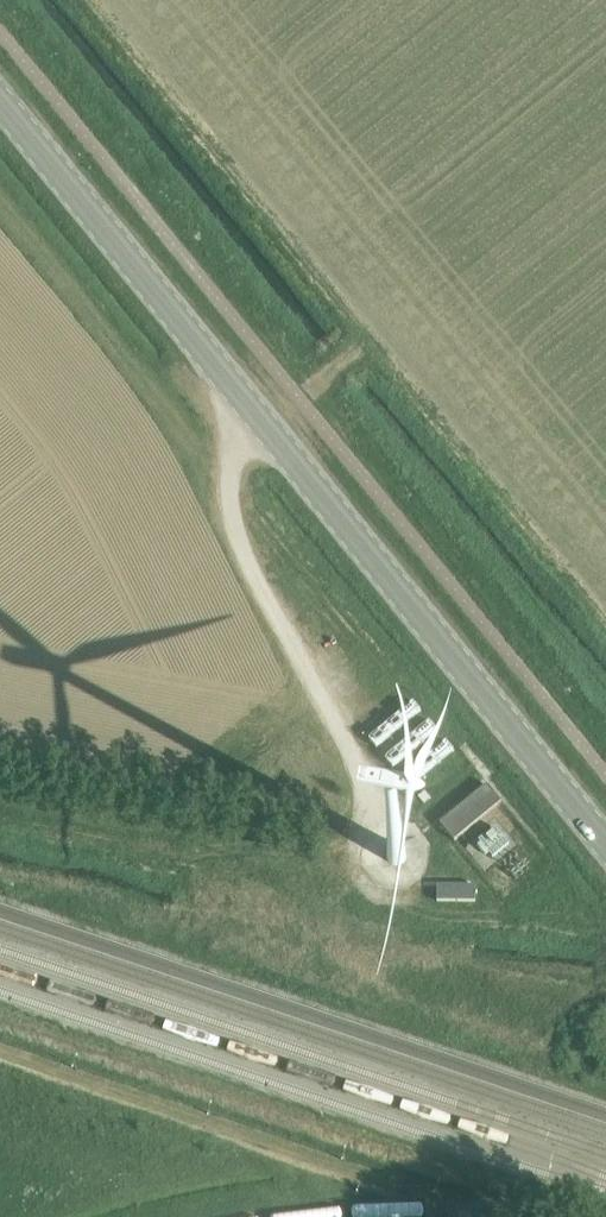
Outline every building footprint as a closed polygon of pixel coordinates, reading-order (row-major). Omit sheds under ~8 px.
[(414,703),(370,740),(377,748),(421,712),(414,703)] [(431,723),(387,760),(394,768),(438,731),(431,723)] [(447,743),(403,780),(410,789),(454,752),(447,743)] [(455,842),(502,803),(488,785),(440,824),(455,842)] [(489,843),(484,849),(498,862),(519,840),(492,815),(477,832),(489,843)] [(476,887),(437,886),(437,902),(475,902),(476,887)]
